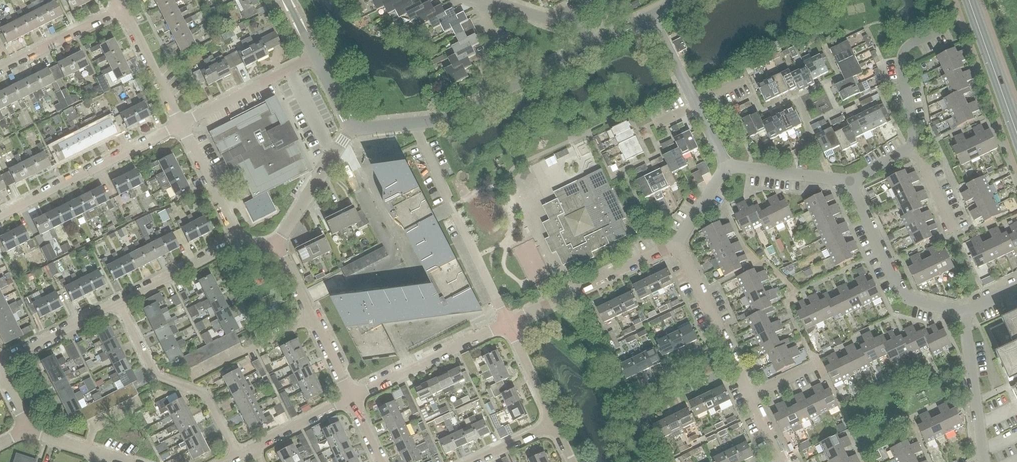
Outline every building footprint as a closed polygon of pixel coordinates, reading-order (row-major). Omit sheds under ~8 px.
[(41,8),(43,7),(51,22),(61,16),(61,17),(62,16),(55,2),(55,1),(45,6),(42,0),(39,0),(38,1),(41,8)] [(71,11),(72,11),(82,6),(83,6),(80,0),(66,0),(71,11)] [(159,8),(158,9),(173,2),(172,0),(154,0),(159,8)] [(173,2),(158,9),(159,9),(164,19),(164,20),(179,12),(178,10),(174,4),(181,0),(172,0),(173,2)] [(246,19),(257,13),(253,6),(258,4),(256,0),(238,0),(236,1),(246,19)] [(361,11),(368,8),(364,0),(356,0),(361,11)] [(385,7),(381,0),(372,0),(377,11),(385,7)] [(385,7),(388,14),(396,11),(392,2),(396,0),(381,0),(385,7)] [(411,2),(410,0),(396,0),(392,2),(396,11),(399,18),(407,14),(403,6),(411,2)] [(423,5),(420,0),(415,0),(411,2),(403,6),(407,14),(411,22),(419,18),(414,10),(423,5)] [(633,9),(640,5),(637,0),(630,4),(633,9)] [(430,2),(423,5),(414,10),(419,18),(422,26),(430,22),(425,13),(434,9),(430,2)] [(27,6),(31,14),(32,13),(40,27),(50,22),(51,22),(43,7),(41,8),(35,12),(31,4),(27,6)] [(441,5),(434,9),(425,13),(430,22),(433,29),(441,25),(437,17),(445,13),(441,5)] [(185,7),(178,10),(179,12),(164,20),(169,30),(184,23),(183,21),(180,14),(187,11),(185,7)] [(453,9),(445,13),(437,17),(441,25),(445,33),(453,29),(448,21),(456,16),(453,9)] [(16,12),(20,19),(22,18),(29,33),(30,33),(29,32),(39,27),(39,28),(40,27),(32,13),(31,14),(24,17),(20,10),(16,12)] [(461,24),(468,20),(464,13),(456,16),(448,21),(453,29),(456,36),(465,32),(463,29),(461,24)] [(5,17),(9,25),(11,24),(18,38),(19,38),(29,33),(22,18),(20,19),(13,22),(10,15),(9,15),(5,17)] [(191,17),(183,21),(184,23),(169,30),(170,31),(175,40),(175,41),(189,34),(189,32),(185,25),(193,21),(191,17)] [(461,24),(463,29),(473,24),(471,19),(468,20),(461,24)] [(0,30),(7,44),(8,44),(8,43),(18,38),(18,39),(18,38),(11,24),(9,25),(3,28),(0,23),(0,30)] [(463,29),(465,32),(466,34),(476,29),(473,24),(463,29)] [(196,28),(189,32),(189,34),(175,41),(180,51),(180,52),(181,52),(195,45),(191,36),(198,32),(196,28)] [(468,40),(476,36),(479,35),(476,29),(466,34),(468,40)] [(280,44),(274,32),(267,36),(260,39),(261,41),(253,45),(249,37),(246,39),(257,61),(268,56),(266,51),(280,44)] [(468,40),(466,34),(465,32),(456,36),(460,43),(464,52),(472,47),(480,44),(476,36),(468,40)] [(682,38),(673,42),(678,53),(687,49),(682,38)] [(101,49),(104,56),(105,58),(119,51),(114,39),(113,39),(113,40),(100,46),(99,45),(91,48),(90,49),(92,53),(101,49)] [(237,51),(230,55),(236,66),(243,63),(245,67),(257,61),(246,39),(239,42),(243,50),(238,52),(237,51)] [(834,58),(852,49),(848,42),(830,50),(834,58)] [(476,55),(472,47),(464,52),(460,43),(452,47),(456,55),(460,63),(468,59),(476,55)] [(942,65),(968,53),(966,49),(958,53),(955,47),(937,56),(942,65)] [(834,58),(838,66),(855,57),(852,49),(834,58)] [(107,60),(110,68),(111,69),(125,62),(119,51),(105,58),(104,56),(96,60),(98,65),(107,60)] [(81,52),(69,58),(76,72),(78,71),(85,67),(90,76),(94,74),(89,65),(88,66),(88,65),(87,65),(81,53),(81,52)] [(962,61),(966,59),(970,58),(968,53),(942,65),(946,75),(964,66),(962,61)] [(213,56),(208,58),(219,80),(231,74),(229,70),(236,66),(230,55),(222,58),(223,60),(217,63),(213,56)] [(472,66),(468,59),(460,63),(456,55),(449,58),(452,66),(457,74),(465,70),(472,66)] [(820,55),(812,59),(821,77),(828,73),(820,55)] [(859,65),(855,57),(838,66),(841,74),(859,65)] [(83,80),(78,71),(76,72),(69,58),(57,64),(58,64),(64,77),(64,78),(74,73),(79,82),(83,80)] [(201,71),(200,70),(192,74),(198,85),(206,82),(208,86),(219,80),(208,58),(204,61),(207,68),(201,71)] [(804,63),(806,67),(813,81),(821,77),(812,59),(804,63)] [(131,74),(125,62),(111,69),(110,68),(101,72),(103,75),(103,76),(104,76),(112,72),(117,81),(118,81),(130,74),(131,74)] [(841,74),(845,81),(845,82),(853,78),(863,73),(859,65),(841,74)] [(468,77),(465,70),(457,74),(452,66),(444,69),(453,86),(468,77)] [(947,86),(973,73),(971,69),(963,73),(960,68),(964,67),(964,66),(946,75),(943,76),(947,86)] [(815,84),(813,81),(806,67),(798,70),(807,88),(815,84)] [(47,69),(36,75),(43,89),(45,88),(52,84),(57,93),(61,91),(56,82),(54,83),(54,82),(47,69),(48,69),(47,69)] [(797,88),(791,74),(789,70),(781,74),(789,91),(797,88)] [(807,88),(798,70),(791,74),(797,88),(799,92),(807,88)] [(967,82),(975,78),(973,73),(947,86),(952,95),(969,86),(967,82)] [(789,91),(781,74),(773,78),(781,95),(789,91)] [(36,75),(24,80),(31,94),(33,93),(41,90),(45,98),(49,96),(45,88),(43,89),(36,75)] [(103,75),(96,78),(103,94),(111,90),(104,76),(103,76),(103,75)] [(781,95),(773,78),(765,81),(773,99),(781,95)] [(835,86),(839,94),(857,86),(853,78),(845,82),(845,81),(835,86)] [(24,80),(13,86),(20,100),(22,99),(29,95),(34,104),(38,102),(33,93),(31,94),(24,80)] [(773,99),(765,81),(757,85),(766,103),(773,99)] [(91,84),(87,86),(90,92),(92,98),(97,95),(91,84)] [(857,86),(839,94),(843,102),(866,91),(862,84),(857,86)] [(131,85),(125,88),(131,99),(136,96),(131,85)] [(13,86),(1,92),(8,106),(10,105),(18,101),(22,110),(26,108),(22,99),(20,100),(13,86)] [(971,91),(969,86),(952,95),(944,99),(948,108),(966,100),(963,95),(971,91)] [(54,106),(57,112),(73,104),(66,90),(62,92),(61,91),(57,93),(56,92),(54,93),(59,103),(54,106)] [(0,92),(0,110),(6,107),(11,116),(15,113),(10,105),(8,106),(1,92),(0,92)] [(141,104),(134,108),(132,109),(139,123),(150,117),(150,116),(144,104),(144,103),(145,102),(141,93),(137,95),(141,104)] [(928,106),(929,106),(935,102),(933,98),(928,100),(927,100),(928,106)] [(126,128),(127,129),(139,123),(132,109),(134,108),(129,99),(125,101),(130,110),(120,115),(127,128),(126,128)] [(308,171),(278,111),(280,111),(274,100),(209,133),(228,171),(229,170),(236,167),(240,174),(253,199),(308,171)] [(966,100),(948,108),(953,117),(978,105),(976,101),(968,104),(966,100)] [(871,110),(879,127),(891,121),(883,104),(878,106),(871,110)] [(978,105),(953,117),(957,127),(975,118),(972,113),(980,109),(978,105)] [(53,114),(50,107),(43,111),(46,117),(53,114)] [(75,113),(72,107),(63,111),(66,118),(75,113)] [(785,111),(794,129),(802,125),(793,107),(785,111)] [(107,121),(100,124),(98,125),(105,139),(117,133),(116,133),(110,120),(111,119),(107,110),(103,112),(107,121)] [(863,113),(871,131),(879,127),(871,110),(863,113)] [(785,111),(777,115),(786,133),(794,129),(785,111)] [(758,112),(749,116),(758,134),(766,130),(762,122),(758,112)] [(855,117),(863,135),(871,131),(863,113),(855,117)] [(96,127),(89,130),(87,131),(94,145),(105,139),(98,125),(100,124),(95,115),(91,118),(96,127)] [(777,115),(770,119),(778,136),(786,133),(777,115)] [(750,138),(758,134),(749,116),(742,120),(750,138)] [(847,121),(849,126),(850,126),(856,139),(856,138),(863,135),(855,117),(847,121)] [(770,119),(762,122),(766,130),(770,140),(778,136),(770,119)] [(84,132),(77,136),(75,137),(82,151),(94,145),(87,131),(89,130),(84,121),(80,123),(84,132)] [(629,121),(611,130),(615,138),(633,129),(629,121)] [(981,124),(977,126),(989,151),(999,147),(990,129),(985,132),(981,124)] [(849,126),(842,130),(850,148),(859,144),(856,138),(856,139),(850,126),(849,126)] [(976,136),(971,138),(980,156),(989,151),(977,126),(973,128),(976,136)] [(73,138),(66,141),(64,142),(71,156),(82,151),(75,137),(77,136),(73,127),(71,128),(69,129),(73,138)] [(823,132),(832,150),(840,146),(834,134),(834,133),(832,128),(823,132)] [(637,137),(633,129),(615,138),(618,146),(637,137)] [(842,130),(834,133),(834,134),(840,146),(842,152),(850,148),(842,130)] [(698,149),(690,131),(682,135),(690,153),(698,149)] [(59,162),(71,156),(64,142),(66,141),(62,132),(57,134),(62,143),(52,148),(52,149),(53,149),(59,162)] [(824,154),(832,150),(823,132),(816,136),(824,154)] [(971,161),(980,156),(971,138),(967,141),(963,133),(958,135),(971,161)] [(674,139),(678,149),(679,148),(683,156),(690,153),(682,135),(674,139)] [(961,165),(971,161),(958,135),(954,137),(958,145),(953,147),(961,165)] [(51,137),(44,141),(48,148),(54,144),(51,137)] [(640,145),(637,137),(618,146),(622,154),(640,145)] [(770,142),(764,145),(769,155),(775,152),(770,142)] [(41,154),(34,157),(32,158),(39,173),(50,167),(50,166),(44,153),(45,152),(41,143),(36,145),(41,154)] [(644,153),(640,145),(622,154),(626,162),(644,153)] [(679,148),(678,149),(671,152),(679,170),(688,166),(683,156),(679,148)] [(30,159),(22,163),(20,164),(27,178),(39,173),(32,158),(34,157),(29,149),(25,151),(30,159)] [(563,151),(554,155),(557,160),(566,156),(563,151)] [(663,156),(668,166),(672,174),(679,170),(671,152),(663,156)] [(48,153),(45,155),(51,167),(53,165),(48,153)] [(15,184),(27,178),(20,164),(22,163),(18,154),(14,156),(18,165),(8,170),(9,171),(15,184)] [(159,165),(163,172),(164,174),(178,167),(172,155),(171,155),(172,155),(159,162),(158,162),(158,161),(149,165),(151,169),(159,165)] [(557,163),(554,156),(545,161),(549,168),(557,163)] [(702,176),(709,173),(704,162),(697,165),(699,170),(702,176)] [(365,364),(399,359),(383,328),(484,314),(411,173),(412,172),(407,164),(373,169),(377,177),(390,201),(386,203),(396,224),(400,221),(431,282),(415,284),(415,283),(362,290),(363,291),(356,292),(355,291),(329,294),(365,364)] [(668,166),(660,170),(669,188),(677,184),(672,174),(668,166)] [(165,176),(169,183),(170,185),(184,178),(178,167),(164,174),(163,172),(155,176),(157,180),(165,176)] [(236,167),(229,170),(233,177),(240,174),(236,167)] [(135,170),(123,176),(130,190),(132,189),(140,185),(143,193),(144,193),(148,191),(144,183),(142,184),(142,183),(135,171),(136,170),(135,170)] [(550,220),(542,224),(543,224),(550,238),(545,240),(546,240),(552,254),(557,252),(563,266),(577,259),(580,265),(580,264),(594,258),(592,253),(605,246),(606,246),(609,245),(609,244),(614,241),(614,242),(625,237),(629,235),(629,234),(622,221),(626,219),(625,218),(625,219),(619,205),(619,204),(618,205),(612,191),(612,190),(610,188),(608,182),(602,170),(600,170),(600,171),(587,177),(586,177),(588,182),(579,186),(577,181),(563,188),(554,192),(557,200),(543,206),(543,207),(550,220)] [(652,173),(661,191),(669,188),(660,170),(652,173)] [(702,176),(699,170),(693,174),(698,185),(705,181),(702,176)] [(892,188),(918,175),(916,171),(908,175),(905,170),(887,179),(892,188)] [(652,173),(644,177),(653,195),(656,201),(664,198),(661,191),(652,173)] [(912,184),(920,180),(918,175),(892,188),(896,197),(914,189),(912,184)] [(136,197),(132,189),(130,190),(123,176),(112,182),(118,195),(118,196),(128,191),(132,199),(136,197)] [(962,193),(964,197),(989,185),(985,176),(967,184),(970,189),(962,193)] [(645,199),(653,195),(644,177),(637,181),(645,199)] [(189,190),(190,190),(184,178),(170,185),(169,183),(161,188),(163,192),(171,188),(176,197),(176,196),(189,190)] [(989,185),(964,197),(966,202),(974,198),(976,203),(994,194),(989,185)] [(102,187),(89,193),(96,207),(98,206),(106,202),(110,210),(114,208),(110,200),(109,200),(108,200),(102,187)] [(901,207),(927,194),(925,190),(917,194),(914,189),(896,197),(901,207)] [(266,192),(244,204),(253,222),(276,211),(266,192)] [(89,193),(78,199),(85,213),(87,212),(94,208),(98,216),(102,214),(98,206),(96,207),(89,193)] [(809,211),(827,203),(834,199),(832,194),(824,198),(822,193),(805,201),(809,211)] [(921,202),(925,200),(929,198),(927,194),(901,207),(905,215),(905,216),(919,209),(923,207),(921,202)] [(994,194),(976,203),(979,208),(971,211),(973,216),(998,204),(994,194)] [(777,195),(773,197),(785,222),(794,218),(786,200),(781,203),(777,195)] [(785,222),(773,197),(768,199),(772,207),(767,210),(775,227),(785,222)] [(78,199),(67,204),(74,218),(76,217),(83,214),(87,222),(91,220),(87,212),(85,213),(78,199)] [(877,199),(871,201),(874,209),(880,206),(877,199)] [(762,224),(754,206),(749,208),(745,200),(741,203),(753,228),(762,224)] [(753,228),(741,203),(737,205),(740,213),(735,215),(744,232),(753,228)] [(839,208),(837,203),(829,207),(827,203),(809,211),(814,220),(839,208)] [(67,204),(55,210),(62,224),(64,223),(72,219),(76,227),(80,225),(76,217),(74,218),(67,204)] [(775,227),(767,210),(762,212),(758,204),(754,206),(762,224),(766,232),(775,227)] [(998,204),(973,216),(975,220),(983,216),(985,221),(1002,213),(998,204)] [(368,224),(361,210),(356,213),(352,205),(343,210),(350,226),(356,223),(359,229),(368,224)] [(841,212),(839,208),(814,220),(818,229),(835,221),(833,216),(841,212)] [(662,212),(664,217),(665,218),(670,215),(667,209),(662,212)] [(906,227),(932,215),(930,210),(922,214),(919,209),(905,216),(905,215),(902,217),(906,227)] [(55,210),(44,216),(51,230),(53,229),(60,225),(64,233),(68,231),(64,223),(62,224),(55,210)] [(165,210),(158,214),(163,223),(170,219),(165,210)] [(350,226),(343,210),(334,215),(341,230),(350,226)] [(186,217),(190,224),(192,223),(200,237),(210,232),(211,232),(211,231),(210,231),(204,218),(204,217),(194,222),(191,214),(186,217)] [(332,235),(341,230),(334,215),(324,219),(332,235)] [(926,222),(934,219),(932,215),(906,227),(911,236),(928,228),(928,227),(926,222)] [(57,237),(53,229),(51,230),(44,216),(33,221),(33,222),(39,235),(40,235),(49,231),(53,239),(57,237)] [(180,229),(181,229),(188,243),(189,243),(189,242),(199,237),(199,238),(200,237),(192,223),(190,224),(184,227),(180,220),(176,222),(180,229)] [(835,221),(818,229),(823,238),(848,226),(846,222),(838,226),(835,221)] [(722,227),(720,222),(703,230),(707,239),(732,227),(730,223),(722,227)] [(930,232),(938,228),(936,223),(928,227),(928,228),(911,236),(915,245),(933,237),(930,232)] [(1015,250),(1016,253),(1016,229),(1014,224),(1013,224),(1010,226),(1013,234),(1009,236),(1015,250)] [(23,226),(10,232),(17,247),(19,246),(27,242),(31,250),(35,248),(31,239),(29,240),(23,227),(23,226)] [(848,226),(823,238),(827,248),(844,239),(842,234),(850,231),(848,226)] [(732,227),(707,239),(712,249),(729,240),(727,236),(735,232),(732,227)] [(994,229),(1006,254),(1015,250),(1009,236),(1007,232),(1002,235),(998,227),(994,229)] [(129,235),(125,228),(117,232),(121,239),(129,235)] [(988,241),(997,259),(1006,254),(994,229),(990,231),(993,239),(988,241)] [(155,233),(158,240),(160,239),(168,254),(168,253),(178,248),(179,248),(179,247),(172,234),(172,233),(162,238),(159,231),(155,233)] [(19,246),(17,247),(10,232),(0,238),(0,240),(6,252),(15,248),(19,256),(23,253),(19,246)] [(323,235),(313,240),(321,256),(331,251),(323,235)] [(975,238),(987,263),(997,259),(988,241),(984,243),(980,235),(975,238)] [(144,238),(148,246),(149,245),(157,259),(167,254),(168,254),(160,239),(158,240),(152,243),(148,236),(144,238)] [(978,267),(987,263),(975,238),(971,240),(975,247),(970,250),(978,267)] [(844,239),(827,248),(832,257),(857,245),(855,240),(847,244),(844,239)] [(304,244),(312,260),(321,256),(313,240),(304,244)] [(729,240),(712,249),(716,258),(741,246),(739,241),(731,245),(729,240)] [(133,244),(137,251),(139,250),(146,265),(147,264),(146,264),(156,259),(157,259),(149,245),(148,246),(141,249),(137,241),(133,244)] [(68,243),(60,247),(64,254),(72,250),(68,243)] [(50,244),(41,249),(47,262),(57,257),(50,244)] [(304,244),(295,249),(302,265),(312,260),(304,244)] [(859,249),(857,245),(832,257),(836,266),(853,258),(851,253),(859,249)] [(933,247),(946,272),(955,268),(947,250),(941,252),(938,245),(933,247)] [(741,246),(716,258),(720,267),(738,258),(736,254),(743,250),(741,246)] [(122,249),(126,256),(128,255),(136,270),(146,265),(139,250),(137,251),(130,254),(127,247),(122,249)] [(344,267),(340,269),(344,277),(389,256),(385,247),(348,265),(344,267)] [(773,247),(767,250),(770,256),(776,254),(773,247)] [(928,259),(936,277),(946,272),(933,247),(929,249),(933,257),(928,259)] [(84,249),(78,252),(82,260),(88,257),(84,249)] [(112,254),(116,262),(117,261),(125,276),(125,275),(135,270),(136,270),(128,255),(126,256),(120,260),(116,252),(112,254)] [(915,256),(927,281),(936,277),(928,259),(923,261),(919,253),(915,256)] [(725,277),(743,268),(740,263),(748,259),(746,255),(738,258),(720,267),(725,277)] [(917,286),(918,286),(927,281),(915,256),(910,258),(914,266),(909,268),(917,286)] [(105,267),(106,267),(107,267),(114,281),(113,281),(114,281),(115,281),(114,280),(124,275),(124,276),(125,276),(117,261),(116,262),(109,265),(105,258),(101,260),(105,267)] [(81,270),(84,278),(86,277),(94,291),(104,286),(105,286),(105,285),(98,272),(98,271),(89,275),(85,268),(81,270)] [(658,274),(664,288),(676,282),(669,268),(658,274)] [(860,277),(872,302),(882,297),(873,280),(868,283),(865,275),(866,274),(863,268),(857,270),(860,277)] [(755,269),(738,277),(742,287),(767,275),(765,270),(757,274),(755,269)] [(810,269),(804,272),(807,277),(813,274),(810,269)] [(70,276),(74,283),(76,282),(83,297),(84,296),(93,291),(94,291),(86,277),(84,278),(78,281),(74,273),(70,276)] [(646,279),(653,293),(664,288),(658,274),(646,279)] [(742,287),(746,296),(764,288),(761,283),(769,279),(767,275),(742,287)] [(993,275),(987,278),(990,284),(995,281),(993,275)] [(197,296),(204,293),(216,286),(211,276),(199,282),(202,289),(195,292),(197,296)] [(863,306),(872,302),(860,277),(856,279),(860,287),(855,289),(863,306)] [(63,289),(64,288),(65,288),(72,302),(71,302),(72,302),(73,302),(73,301),(83,296),(83,297),(76,282),(74,283),(67,286),(64,279),(59,281),(63,289)] [(642,299),(653,293),(646,279),(635,285),(642,299)] [(863,306),(855,289),(850,291),(846,284),(842,286),(854,311),(863,306)] [(216,286),(204,293),(208,299),(200,303),(202,307),(222,297),(216,286)] [(854,311),(842,286),(838,288),(841,296),(836,298),(845,315),(854,311)] [(764,288),(746,296),(751,305),(776,293),(774,289),(766,293),(764,288)] [(38,292),(42,299),(44,298),(51,313),(51,312),(61,307),(61,308),(63,307),(62,306),(62,307),(55,293),(55,292),(46,297),(42,290),(38,292)] [(633,290),(622,296),(628,311),(640,305),(633,290)] [(184,303),(189,300),(185,291),(179,294),(184,303)] [(828,292),(825,294),(823,295),(825,299),(834,317),(835,320),(845,315),(836,298),(832,300),(828,292)] [(755,314),(773,306),(770,301),(778,298),(776,293),(751,305),(755,314)] [(825,299),(820,301),(817,293),(812,295),(825,321),(834,317),(825,299)] [(156,304),(163,300),(160,294),(146,301),(149,307),(143,310),(149,321),(161,315),(168,311),(166,308),(159,311),(156,304)] [(32,316),(37,313),(40,318),(41,318),(51,313),(44,298),(42,299),(35,302),(32,295),(24,299),(32,316)] [(177,295),(171,297),(176,307),(181,304),(177,295)] [(812,305),(807,307),(815,325),(825,321),(812,295),(808,297),(812,305)] [(627,311),(628,311),(622,296),(610,302),(617,316),(622,314),(624,318),(629,315),(627,311)] [(202,307),(204,311),(211,307),(215,314),(227,308),(222,297),(202,307)] [(18,306),(16,302),(7,306),(3,298),(0,300),(0,315),(18,306)] [(671,302),(674,306),(682,302),(680,298),(671,302)] [(816,327),(815,325),(807,307),(804,300),(799,302),(802,310),(797,312),(808,335),(809,335),(809,334),(810,333),(813,331),(815,329),(816,327)] [(605,321),(617,316),(610,302),(599,307),(605,321)] [(662,312),(671,308),(668,304),(660,308),(662,312)] [(196,310),(194,305),(187,309),(189,314),(196,310)] [(16,323),(12,315),(20,311),(18,306),(0,315),(0,331),(16,323)] [(752,328),(769,319),(767,314),(775,311),(773,306),(755,314),(747,318),(752,328)] [(215,314),(218,321),(211,324),(213,328),(233,318),(227,308),(215,314)] [(651,318),(659,314),(657,309),(649,313),(651,318)] [(189,314),(191,318),(199,315),(196,310),(189,314)] [(671,312),(662,316),(664,320),(673,316),(671,312)] [(1008,316),(1010,320),(990,330),(1000,351),(1001,353),(1003,358),(999,360),(1006,376),(1010,374),(1013,379),(1013,380),(1016,379),(1016,312),(1008,316)] [(154,332),(173,322),(172,318),(171,318),(165,321),(161,315),(149,321),(154,332)] [(633,321),(635,325),(643,322),(643,321),(641,317),(633,321)] [(651,321),(653,325),(661,321),(659,317),(651,321)] [(229,334),(234,331),(238,329),(233,318),(213,328),(215,332),(222,328),(226,335),(229,334)] [(756,337),(781,325),(779,320),(771,324),(769,319),(752,328),(756,337)] [(199,332),(206,328),(202,321),(195,325),(199,332)] [(34,329),(31,322),(30,323),(34,329),(30,331),(28,327),(20,331),(16,323),(0,331),(0,337),(4,345),(34,329)] [(168,329),(175,325),(173,322),(154,332),(159,342),(171,336),(168,329)] [(953,347),(945,330),(939,332),(936,324),(931,326),(935,334),(943,352),(953,347)] [(691,325),(680,331),(687,345),(698,339),(691,325)] [(761,346),(778,338),(776,333),(784,329),(781,325),(756,337),(761,346)] [(930,348),(922,331),(917,333),(913,325),(909,328),(921,352),(930,348)] [(93,344),(95,348),(102,344),(114,338),(109,327),(97,334),(100,341),(93,344)] [(634,331),(632,327),(624,331),(626,335),(634,331)] [(921,352),(909,328),(905,329),(909,337),(904,339),(903,340),(910,354),(912,357),(921,352)] [(646,329),(638,333),(640,337),(649,333),(647,329),(646,329)] [(943,352),(935,334),(930,336),(927,329),(922,331),(930,348),(934,356),(943,352)] [(610,332),(616,344),(618,348),(622,346),(614,330),(610,332)] [(903,340),(904,339),(902,336),(897,338),(893,330),(888,333),(892,340),(901,358),(910,354),(903,340)] [(235,345),(240,343),(234,331),(229,334),(235,345)] [(680,331),(668,336),(675,350),(687,345),(680,331)] [(888,355),(879,337),(874,339),(871,331),(866,334),(878,359),(888,355)] [(664,356),(675,350),(668,336),(667,332),(655,338),(657,342),(664,356)] [(206,345),(211,343),(206,334),(202,336),(206,345)] [(229,348),(235,345),(229,334),(226,335),(223,337),(229,348)] [(861,346),(862,350),(863,349),(870,363),(878,359),(866,334),(862,336),(866,343),(861,346)] [(635,335),(627,339),(629,343),(637,339),(635,335)] [(891,362),(901,358),(892,340),(888,343),(884,335),(879,337),(888,355),(891,362)] [(175,343),(171,336),(159,342),(165,353),(184,343),(182,340),(175,343)] [(224,351),(229,348),(223,337),(218,339),(224,351)] [(102,344),(105,351),(98,355),(101,359),(120,349),(114,338),(102,344)] [(778,338),(761,346),(765,355),(769,354),(786,346),(790,344),(788,339),(780,343),(778,338)] [(840,338),(834,341),(837,347),(843,344),(840,338)] [(218,354),(224,351),(218,339),(213,342),(218,354)] [(297,340),(280,348),(284,357),(301,348),(297,340)] [(82,355),(87,352),(82,341),(76,344),(82,355)] [(213,356),(218,354),(213,342),(207,345),(213,356)] [(71,360),(79,356),(73,343),(65,347),(71,360)] [(179,350),(186,347),(184,343),(165,353),(170,364),(180,359),(183,357),(179,350)] [(871,366),(870,363),(863,349),(862,350),(858,352),(854,344),(848,347),(861,372),(871,366)] [(208,359),(213,356),(207,345),(202,348),(208,359)] [(786,346),(769,354),(773,363),(799,351),(796,346),(789,350),(786,346)] [(861,372),(848,347),(845,348),(849,356),(843,359),(852,376),(861,372)] [(202,362),(208,359),(202,348),(197,350),(202,362)] [(301,348),(284,357),(289,366),(305,357),(301,348)] [(656,348),(644,353),(651,368),(662,362),(656,348)] [(101,359),(102,362),(109,358),(113,366),(125,359),(120,349),(101,359)] [(197,365),(202,362),(197,350),(191,353),(197,365)] [(480,368),(483,374),(504,364),(498,351),(484,358),(488,365),(480,368)] [(801,355),(799,351),(773,363),(777,373),(795,364),(793,359),(801,355)] [(192,367),(197,365),(191,353),(186,356),(192,367)] [(479,376),(468,353),(463,356),(473,379),(479,376)] [(639,373),(651,368),(644,353),(637,357),(636,353),(631,355),(633,359),(639,373)] [(852,376),(843,359),(840,361),(836,353),(831,355),(843,380),(852,376)] [(260,357),(265,366),(271,363),(267,354),(260,357)] [(843,380),(831,355),(827,357),(831,365),(826,367),(834,384),(843,380)] [(64,359),(57,363),(53,356),(41,362),(47,373),(59,367),(66,363),(64,359)] [(186,356),(183,357),(180,359),(186,370),(192,367),(186,356)] [(76,367),(83,364),(80,357),(73,361),(76,367)] [(305,357),(289,366),(293,374),(310,366),(305,357)] [(113,366),(116,372),(109,376),(111,380),(131,370),(125,359),(113,366)] [(639,373),(633,359),(621,364),(628,378),(639,373)] [(263,368),(258,360),(252,363),(256,371),(263,368)] [(276,372),(271,363),(265,366),(269,375),(276,372)] [(486,390),(488,394),(505,386),(503,381),(510,377),(504,364),(483,374),(486,381),(494,377),(497,383),(490,386),(491,388),(486,390)] [(295,378),(297,383),(314,375),(310,366),(293,374),(289,377),(291,380),(295,378)] [(52,383),(71,374),(69,370),(63,373),(59,367),(47,373),(52,383)] [(81,375),(87,372),(85,367),(78,370),(81,375)] [(465,380),(469,378),(470,377),(467,371),(462,373),(460,367),(449,373),(458,392),(463,390),(460,382),(465,380)] [(256,371),(260,378),(266,375),(263,368),(256,371)] [(227,387),(243,378),(239,369),(222,378),(227,387)] [(127,386),(132,383),(136,381),(131,370),(111,380),(113,383),(120,380),(124,387),(127,386)] [(269,375),(274,384),(280,381),(276,372),(269,375)] [(458,392),(449,373),(437,378),(443,390),(445,394),(452,391),(454,394),(458,392)] [(57,394),(69,388),(66,381),(73,377),(71,374),(52,383),(57,394)] [(318,384),(314,375),(297,383),(293,385),(295,389),(299,387),(301,392),(318,384)] [(231,396),(248,387),(243,378),(227,387),(231,396)] [(427,383),(433,395),(443,390),(437,378),(427,383)] [(284,390),(280,381),(274,384),(278,393),(284,390)] [(88,391),(95,388),(92,382),(85,386),(88,391)] [(132,383),(127,386),(133,397),(138,395),(132,383)] [(436,403),(433,395),(427,383),(416,388),(421,400),(427,398),(431,406),(436,403)] [(323,393),(318,384),(301,392),(298,394),(299,397),(303,396),(306,401),(323,393)] [(839,406),(831,389),(825,391),(822,384),(817,386),(830,411),(839,406)] [(127,386),(124,387),(121,389),(127,400),(133,397),(127,386)] [(400,389),(410,409),(415,406),(406,386),(400,389)] [(502,404),(504,410),(522,401),(516,388),(508,392),(505,386),(488,394),(490,399),(495,397),(495,398),(502,394),(506,403),(502,404)] [(830,411),(817,386),(813,388),(817,396),(812,398),(820,415),(830,411)] [(236,404),(252,396),(248,387),(231,396),(236,404)] [(725,387),(713,392),(720,406),(731,401),(725,387)] [(63,405),(82,395),(80,392),(73,395),(69,388),(57,394),(63,405)] [(121,389),(116,391),(122,403),(127,400),(121,389)] [(289,399),(284,390),(278,393),(283,402),(289,399)] [(116,391),(110,394),(116,406),(122,403),(116,391)] [(713,392),(701,397),(708,411),(714,408),(716,411),(721,409),(720,406),(713,392)] [(91,396),(94,402),(101,398),(99,393),(91,396)] [(799,395),(811,420),(820,415),(812,398),(807,400),(803,393),(799,395)] [(110,394),(105,397),(111,408),(116,406),(110,394)] [(68,416),(78,411),(81,409),(77,403),(84,399),(82,395),(63,405),(68,416)] [(468,395),(460,399),(463,404),(470,400),(468,395)] [(793,407),(801,424),(811,420),(799,395),(794,397),(798,405),(793,407)] [(240,413),(257,405),(252,396),(236,404),(240,413)] [(105,397),(100,400),(106,411),(111,408),(105,397)] [(690,402),(692,407),(696,417),(708,411),(701,397),(690,402)] [(155,403),(161,415),(168,411),(170,416),(187,407),(182,399),(170,405),(166,398),(155,403)] [(287,410),(291,418),(297,416),(289,399),(283,402),(287,410)] [(455,407),(463,404),(460,399),(453,403),(455,407)] [(100,400),(94,402),(100,414),(106,411),(100,400)] [(514,421),(519,419),(521,423),(528,419),(526,415),(528,414),(522,401),(504,410),(505,410),(504,410),(507,416),(511,414),(514,421)] [(780,403),(792,429),(801,424),(793,407),(788,409),(785,401),(780,403)] [(94,402),(89,405),(95,417),(100,414),(94,402)] [(380,409),(386,421),(401,414),(395,402),(380,409)] [(775,416),(783,433),(792,429),(780,403),(776,406),(780,414),(775,416)] [(951,411),(947,403),(943,405),(955,430),(964,426),(956,408),(951,411)] [(285,413),(280,404),(276,406),(273,407),(278,416),(285,413)] [(464,407),(466,412),(474,408),(472,404),(464,407)] [(89,405),(84,408),(89,419),(95,417),(89,405)] [(257,405),(240,413),(245,422),(261,413),(257,405)] [(448,405),(439,409),(441,414),(450,410),(448,405)] [(937,417),(946,435),(955,430),(943,405),(938,407),(942,415),(937,417)] [(419,413),(415,406),(410,409),(413,416),(419,413)] [(427,421),(441,414),(439,409),(431,413),(427,406),(421,409),(427,421)] [(170,416),(172,420),(175,425),(191,417),(187,407),(170,416)] [(466,412),(464,407),(456,411),(459,415),(466,412)] [(491,415),(497,412),(495,407),(488,410),(491,415)] [(81,409),(78,411),(84,422),(89,419),(84,408),(81,409)] [(689,409),(677,414),(683,428),(695,423),(689,409)] [(924,414),(936,439),(946,435),(937,417),(933,420),(929,412),(924,414)] [(271,415),(264,419),(261,413),(245,422),(249,431),(266,422),(267,425),(274,422),(271,415)] [(386,421),(391,432),(406,425),(401,414),(386,421)] [(445,422),(452,418),(450,414),(443,417),(445,422)] [(497,414),(491,417),(497,429),(503,427),(497,414)] [(666,419),(672,434),(683,428),(677,414),(666,419)] [(919,426),(927,444),(936,439),(924,414),(920,416),(924,424),(919,426)] [(470,417),(473,425),(480,438),(491,433),(485,420),(478,423),(474,415),(470,417)] [(161,421),(163,425),(172,420),(170,416),(161,421)] [(196,425),(191,417),(175,425),(166,430),(168,434),(177,429),(179,434),(196,425)] [(437,425),(445,422),(443,417),(435,421),(437,425)] [(462,430),(468,444),(480,438),(473,425),(470,417),(464,420),(468,428),(462,430)] [(737,421),(736,420),(735,417),(726,421),(728,425),(737,421)] [(452,436),(458,449),(468,444),(462,430),(457,433),(451,419),(445,422),(452,436)] [(661,439),(672,434),(666,419),(654,425),(661,439)] [(323,430),(327,439),(344,431),(339,422),(323,430)] [(423,422),(418,425),(422,432),(427,430),(423,422)] [(715,426),(717,430),(725,426),(723,422),(715,426)] [(843,422),(837,425),(840,432),(846,429),(843,422)] [(740,428),(738,424),(730,428),(732,432),(740,428)] [(196,425),(179,434),(184,442),(200,434),(196,425)] [(391,432),(396,444),(411,437),(406,425),(391,432)] [(705,435),(714,432),(712,427),(703,431),(705,435)] [(312,429),(306,432),(313,445),(317,443),(319,442),(312,429)] [(727,430),(718,434),(720,438),(729,434),(727,430)] [(331,448),(348,440),(344,431),(327,439),(331,448)] [(200,434),(184,442),(188,451),(205,443),(200,434)] [(305,450),(309,448),(302,434),(297,437),(304,450),(305,450)] [(690,443),(698,439),(696,434),(688,438),(690,443)] [(707,439),(709,443),(717,439),(715,435),(707,439)] [(825,452),(850,440),(848,436),(840,440),(838,435),(820,443),(825,452)] [(424,438),(427,444),(433,442),(430,436),(424,438)] [(458,449),(452,436),(440,441),(447,454),(458,449)] [(396,444),(402,455),(417,448),(411,437),(396,444)] [(331,448),(335,457),(352,449),(348,440),(331,448)] [(800,444),(803,450),(811,446),(808,440),(800,444)] [(844,449),(852,445),(850,440),(825,452),(829,461),(847,453),(844,449)] [(895,458),(920,446),(918,442),(910,446),(908,441),(890,449),(895,458)] [(438,453),(433,442),(427,444),(433,456),(438,453)] [(205,443),(188,451),(192,460),(209,451),(205,443)] [(735,448),(742,461),(743,461),(754,457),(747,443),(735,448)] [(417,448),(402,455),(405,461),(417,461),(422,460),(419,454),(429,449),(427,444),(417,449),(417,448)] [(282,461),(298,454),(304,451),(302,446),(296,449),(294,445),(277,453),(282,461)] [(922,451),(920,446),(895,458),(897,461),(911,461),(917,459),(914,455),(922,451)] [(675,459),(669,447),(665,449),(671,461),(672,461),(677,461),(675,459)] [(702,447),(694,451),(696,455),(704,451),(702,447)] [(724,454),(728,461),(742,461),(735,448),(724,454)] [(352,449),(335,457),(338,461),(347,461),(356,458),(352,449)] [(691,452),(682,456),(684,460),(693,456),(691,452)] [(530,461),(549,461),(545,453),(529,460),(530,461)] [(857,455),(849,458),(847,453),(829,461),(853,461),(859,459),(857,455)] [(36,460),(16,454),(13,461),(35,461),(36,460)] [(282,461),(303,461),(298,454),(282,461)] [(724,454),(712,459),(714,461),(728,461),(724,454)]
